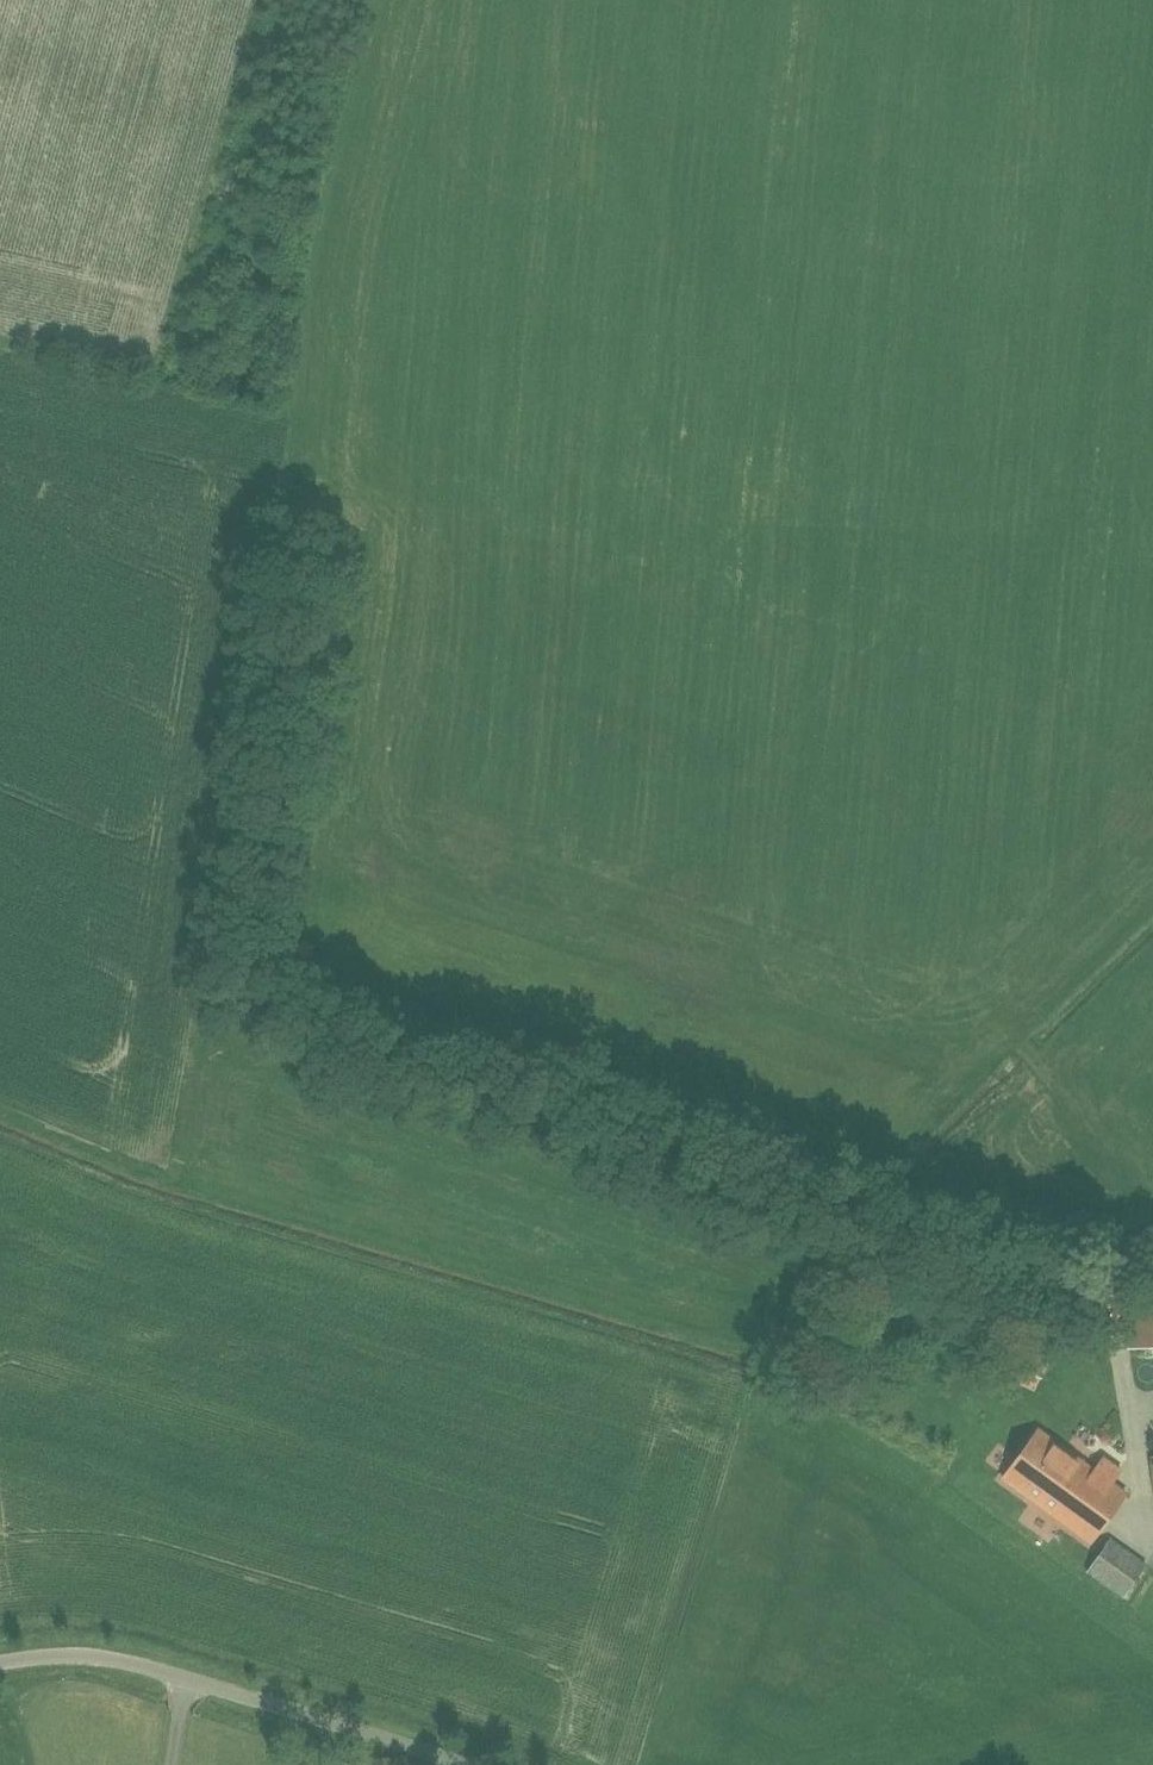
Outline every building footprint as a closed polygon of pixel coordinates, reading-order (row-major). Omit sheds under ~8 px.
[(1091,1543),(1126,1495),(1112,1484),(1121,1471),(1104,1458),(1094,1471),(1038,1430),(1003,1478),(1091,1543)] [(1123,1564),(1102,1592),(1118,1604),(1139,1576),(1123,1564)]
